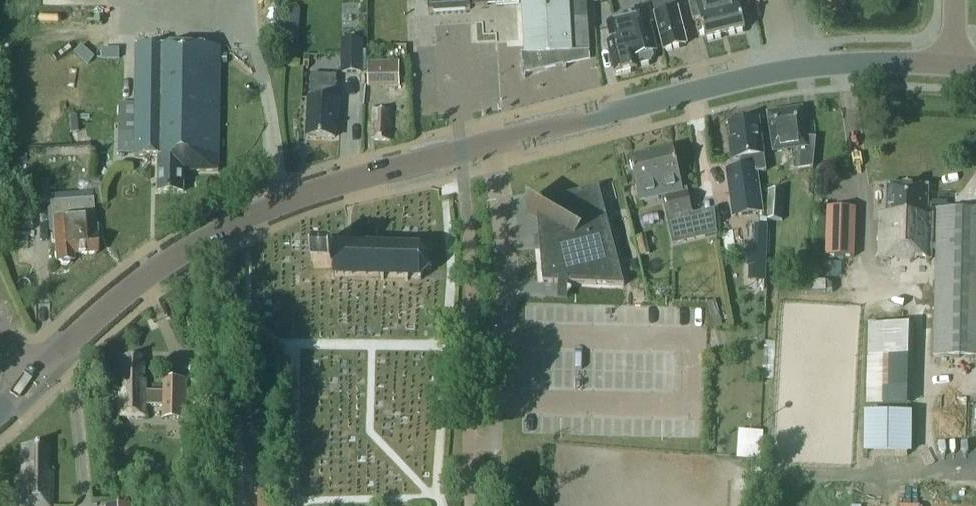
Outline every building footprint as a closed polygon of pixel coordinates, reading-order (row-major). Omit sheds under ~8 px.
[(365,0),(344,0),(345,33),(354,33),(353,16),(365,15),(365,0)] [(428,12),(470,10),(470,7),(519,3),(519,0),(428,0),(428,12)] [(586,0),(524,0),(527,53),(521,53),(523,78),(526,78),(566,68),(565,62),(578,59),(590,58),(586,0)] [(655,14),(663,50),(686,44),(676,0),(651,0),(655,14)] [(693,20),(700,18),(705,39),(745,30),(740,7),(739,7),(738,0),(689,0),(693,20)] [(640,66),(650,63),(653,58),(652,53),(657,52),(650,24),(653,23),(648,4),(636,7),(638,18),(608,26),(612,42),(608,43),(615,74),(637,69),(636,62),(640,66)] [(341,40),(341,73),(364,73),(363,40),(341,40)] [(220,47),(136,45),(135,132),(119,132),(119,153),(135,154),(135,156),(159,156),(158,192),(184,192),(184,171),(218,172),(220,47)] [(368,61),(368,87),(400,87),(400,61),(368,61)] [(307,137),(335,138),(336,115),(338,115),(338,100),(337,100),(337,89),(317,88),(316,99),(309,99),(307,137)] [(373,139),(391,140),(392,108),(374,107),(373,139)] [(802,109),(768,114),(771,135),(772,142),(781,141),(782,151),(791,150),(794,170),(810,168),(816,139),(805,136),(804,130),(805,130),(802,109)] [(732,159),(741,157),(742,168),(726,170),(733,217),(763,212),(757,172),(766,171),(759,119),(729,124),(731,140),(729,140),(732,159)] [(672,150),(630,160),(636,187),(637,187),(640,201),(666,195),(671,216),(691,212),(687,198),(684,199),(679,177),(672,150)] [(33,172),(35,204),(50,203),(48,171),(33,172)] [(975,358),(975,210),(937,209),(936,244),(933,244),(933,209),(928,209),(928,187),(887,185),(886,212),(881,212),(879,258),(932,259),(932,250),(936,250),(934,357),(975,358)] [(538,214),(537,216),(543,282),(624,285),(599,187),(546,200),(545,202),(537,198),(530,210),(538,214)] [(768,221),(784,221),(784,191),(768,191),(768,221)] [(92,199),(52,202),(56,262),(73,261),(73,256),(96,254),(95,237),(95,235),(97,235),(96,225),(94,225),(92,199)] [(827,208),(826,257),(854,258),(856,209),(827,208)] [(333,250),(315,249),(314,268),(332,269),(332,276),(419,278),(429,269),(430,256),(420,247),(333,242),(333,250)] [(751,264),(765,265),(766,250),(754,250),(751,250),(751,264)] [(870,404),(912,404),(914,322),(871,322),(870,404)] [(145,417),(146,405),(163,405),(163,418),(186,418),(186,380),(164,379),(164,391),(146,391),(146,381),(142,380),(143,357),(125,357),(123,390),(120,390),(118,416),(145,417)] [(867,413),(867,453),(908,454),(908,414),(867,413)] [(15,479),(15,505),(52,505),(52,474),(48,474),(48,447),(22,446),(21,479),(15,479)]
